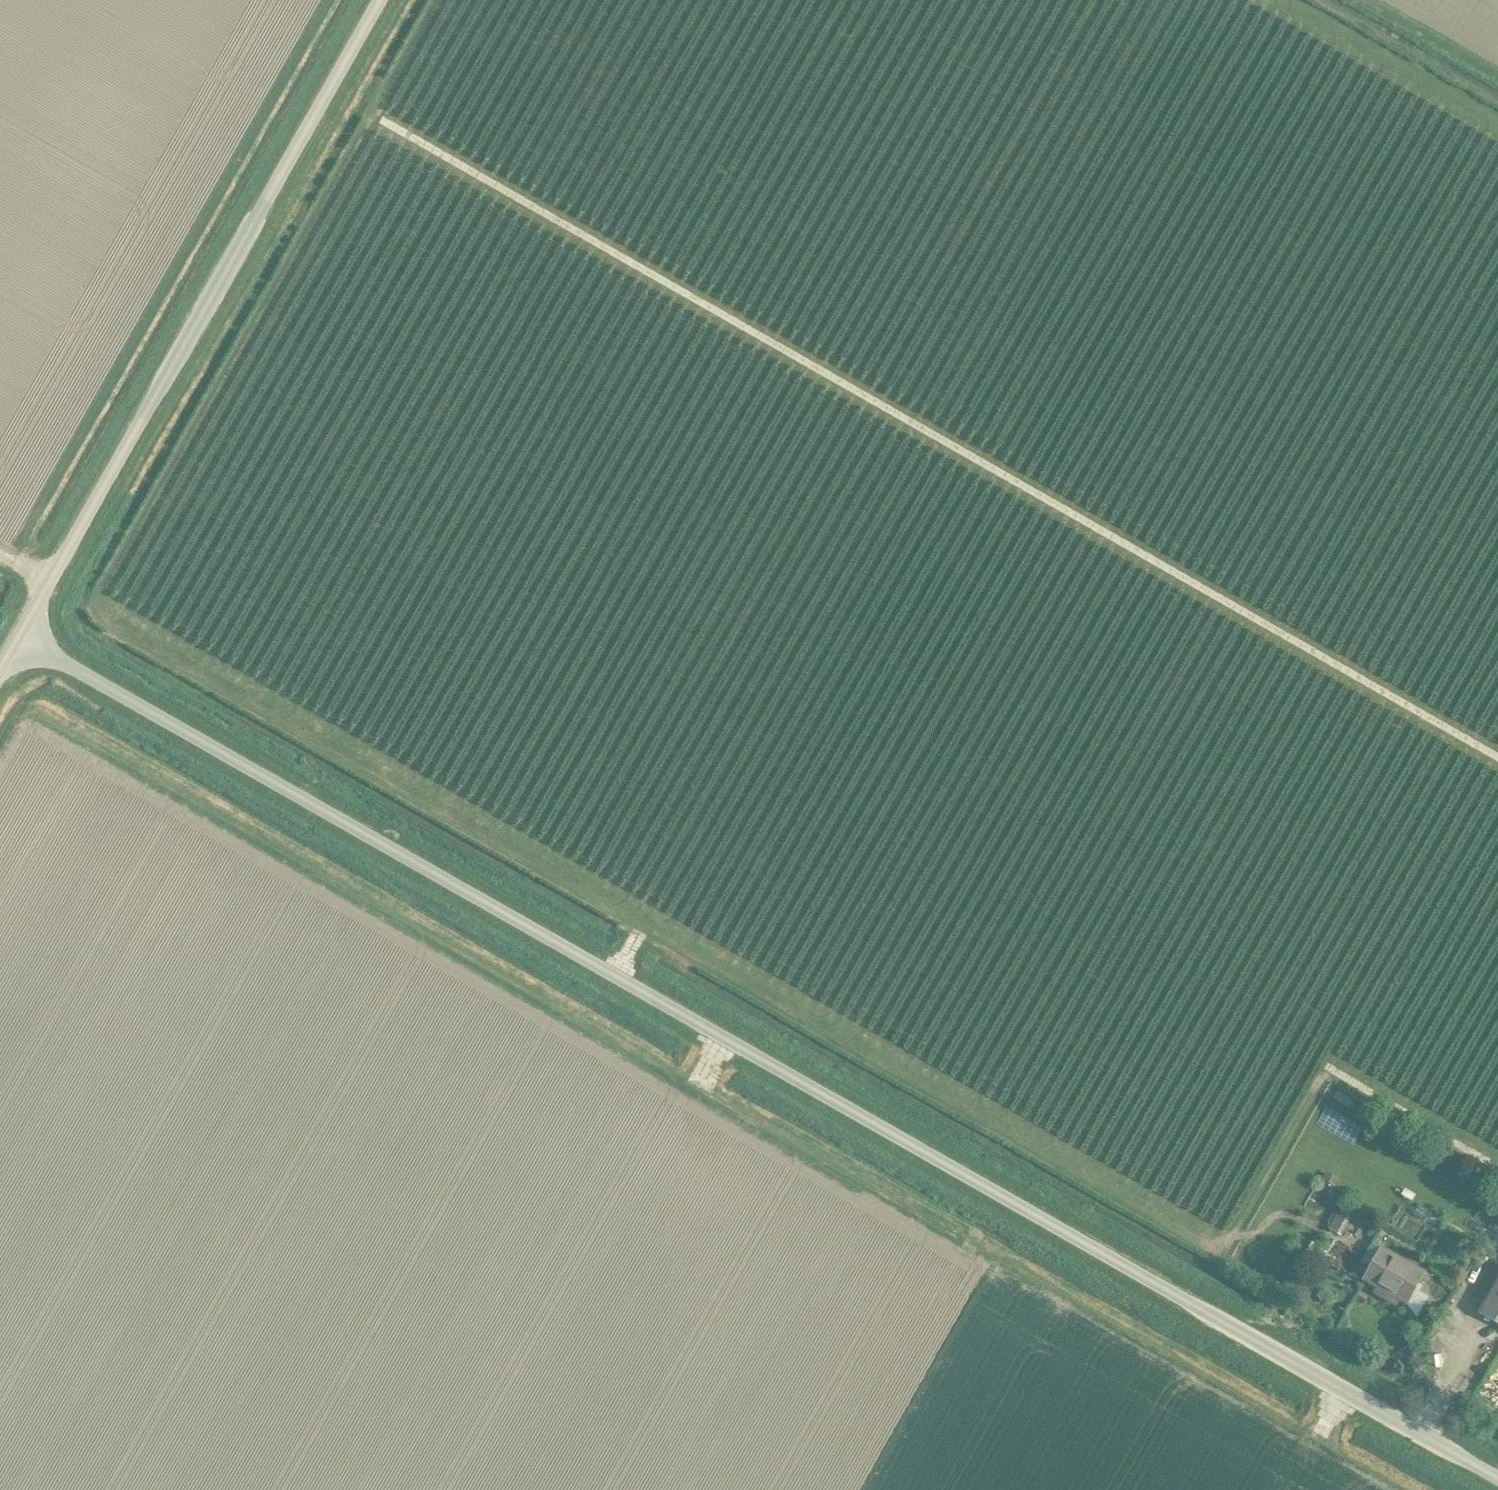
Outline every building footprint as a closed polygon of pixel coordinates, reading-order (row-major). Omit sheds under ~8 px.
[(1382,1247),(1363,1279),(1379,1288),(1376,1294),(1395,1304),(1398,1299),(1406,1303),(1425,1271),(1382,1247)] [(1478,1313),(1497,1324),(1497,1261),(1496,1260),(1484,1282),(1493,1287),(1484,1303),(1478,1313)]
